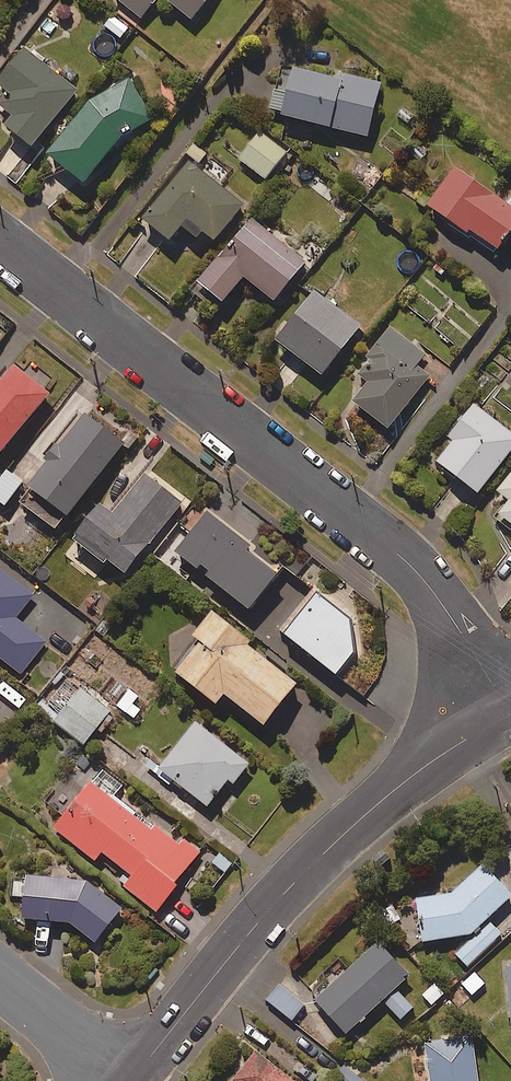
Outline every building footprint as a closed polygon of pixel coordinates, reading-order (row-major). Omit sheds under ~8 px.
[(118,3),(144,23),(162,0),(194,26),(214,0),(121,0),(118,3)] [(131,30),(114,17),(105,28),(122,41),(131,30)] [(26,54),(0,87),(0,89),(9,96),(0,107),(0,112),(15,124),(8,134),(35,155),(81,96),(26,54)] [(340,85),(297,75),(291,100),(278,97),(273,122),(371,144),(384,87),(341,78),(340,85)] [(157,124),(131,84),(102,96),(50,162),(87,191),(125,144),(157,124)] [(289,157),(262,135),(240,163),(267,185),(289,157)] [(247,210),(191,168),(145,228),(174,250),(185,234),(200,246),(205,239),(217,248),(247,210)] [(456,172),(429,212),(472,241),(473,239),(501,258),(510,244),(510,209),(456,172)] [(294,254),(254,222),(200,290),(226,311),(247,284),(277,309),(315,262),(298,249),(294,254)] [(365,331),(316,295),(277,347),(326,383),(365,331)] [(429,357),(391,329),(356,376),(370,387),(354,408),(391,436),(433,379),(420,369),(429,357)] [(14,369),(0,387),(0,462),(3,465),(53,398),(43,391),(14,369)] [(476,409),(451,443),(456,447),(439,469),(480,501),(510,461),(510,435),(476,409)] [(126,448),(81,417),(48,463),(53,466),(22,511),(62,539),(126,448)] [(10,475),(0,488),(0,507),(7,512),(25,487),(10,475)] [(74,549),(109,574),(111,571),(129,585),(184,509),(161,491),(145,480),(116,521),(102,511),(74,549)] [(500,497),(510,506),(510,482),(500,497)] [(502,521),(510,528),(510,509),(502,521)] [(254,554),(211,520),(179,560),(253,618),(281,583),(251,558),(254,554)] [(0,572),(0,662),(22,680),(48,647),(17,622),(35,600),(0,572)] [(373,644),(321,602),(288,643),(340,684),(373,644)] [(304,693),(215,619),(194,644),(199,648),(175,678),(219,715),(229,703),(268,736),(304,693)] [(113,714),(69,680),(41,716),(85,749),(113,714)] [(149,707),(131,691),(117,706),(134,722),(149,707)] [(252,770),(198,728),(161,775),(210,813),(231,786),(236,790),(252,770)] [(125,788),(104,772),(56,835),(98,867),(104,859),(135,882),(126,893),(160,918),(180,892),(177,889),(203,856),(181,839),(176,846),(115,800),(125,788)] [(423,938),(471,930),(510,893),(510,889),(484,861),(453,890),(419,893),(423,938)] [(88,888),(30,882),(26,926),(71,930),(98,950),(123,916),(88,888)] [(502,931),(491,918),(455,952),(467,964),(502,931)] [(411,972),(380,937),(317,995),(348,1029),(411,972)] [(476,968),(460,983),(472,996),(488,981),(476,968)] [(279,981),(266,997),(294,1020),(307,1004),(279,981)] [(436,981),(417,999),(427,1009),(446,991),(436,981)] [(415,1004),(400,989),(387,1003),(402,1017),(415,1004)] [(474,1033),(422,1040),(428,1080),(481,1080),(474,1033)] [(256,1047),(233,1077),(238,1080),(300,1080),(256,1047)]
